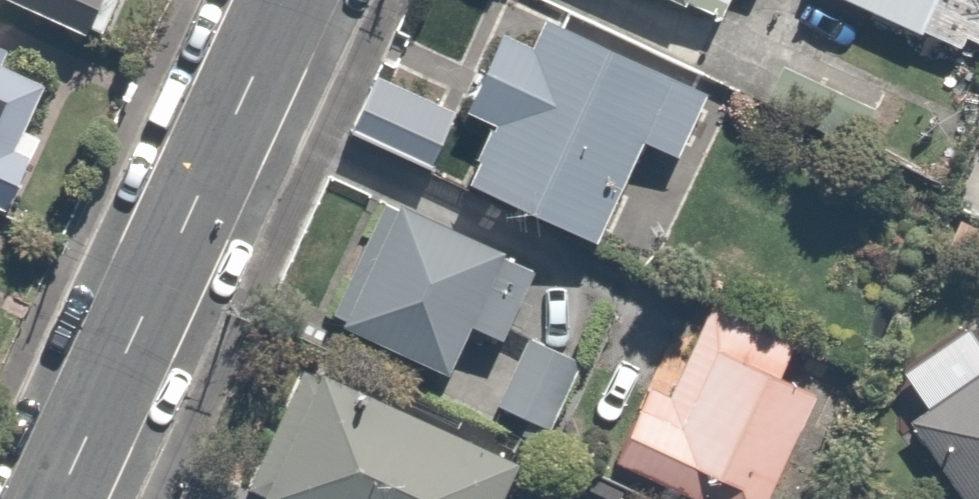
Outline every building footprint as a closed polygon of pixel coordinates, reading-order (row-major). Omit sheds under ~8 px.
[(88,39),(106,0),(5,0),(88,39)] [(705,18),(714,0),(666,0),(705,18)] [(953,56),(963,34),(978,42),(978,0),(835,0),(953,56)] [(477,118),(447,181),(581,244),(633,133),(663,147),(693,84),(541,12),(529,38),(495,22),(455,108),(477,118)] [(23,78),(0,67),(0,128),(23,78)] [(448,107),(365,68),(336,128),(391,154),(419,167),(448,107)] [(20,144),(0,135),(0,187),(20,144)] [(496,242),(376,185),(319,307),(439,364),(459,321),(489,335),(521,267),(492,253),(496,242)] [(784,340),(701,301),(659,390),(640,381),(607,450),(711,498),(753,498),(805,390),(769,373),(784,340)] [(482,407),(542,436),(577,361),(517,333),(491,388),(482,407)] [(233,479),(276,498),(494,498),(514,457),(292,352),(233,479)] [(897,413),(957,498),(978,498),(978,357),(897,413)]
